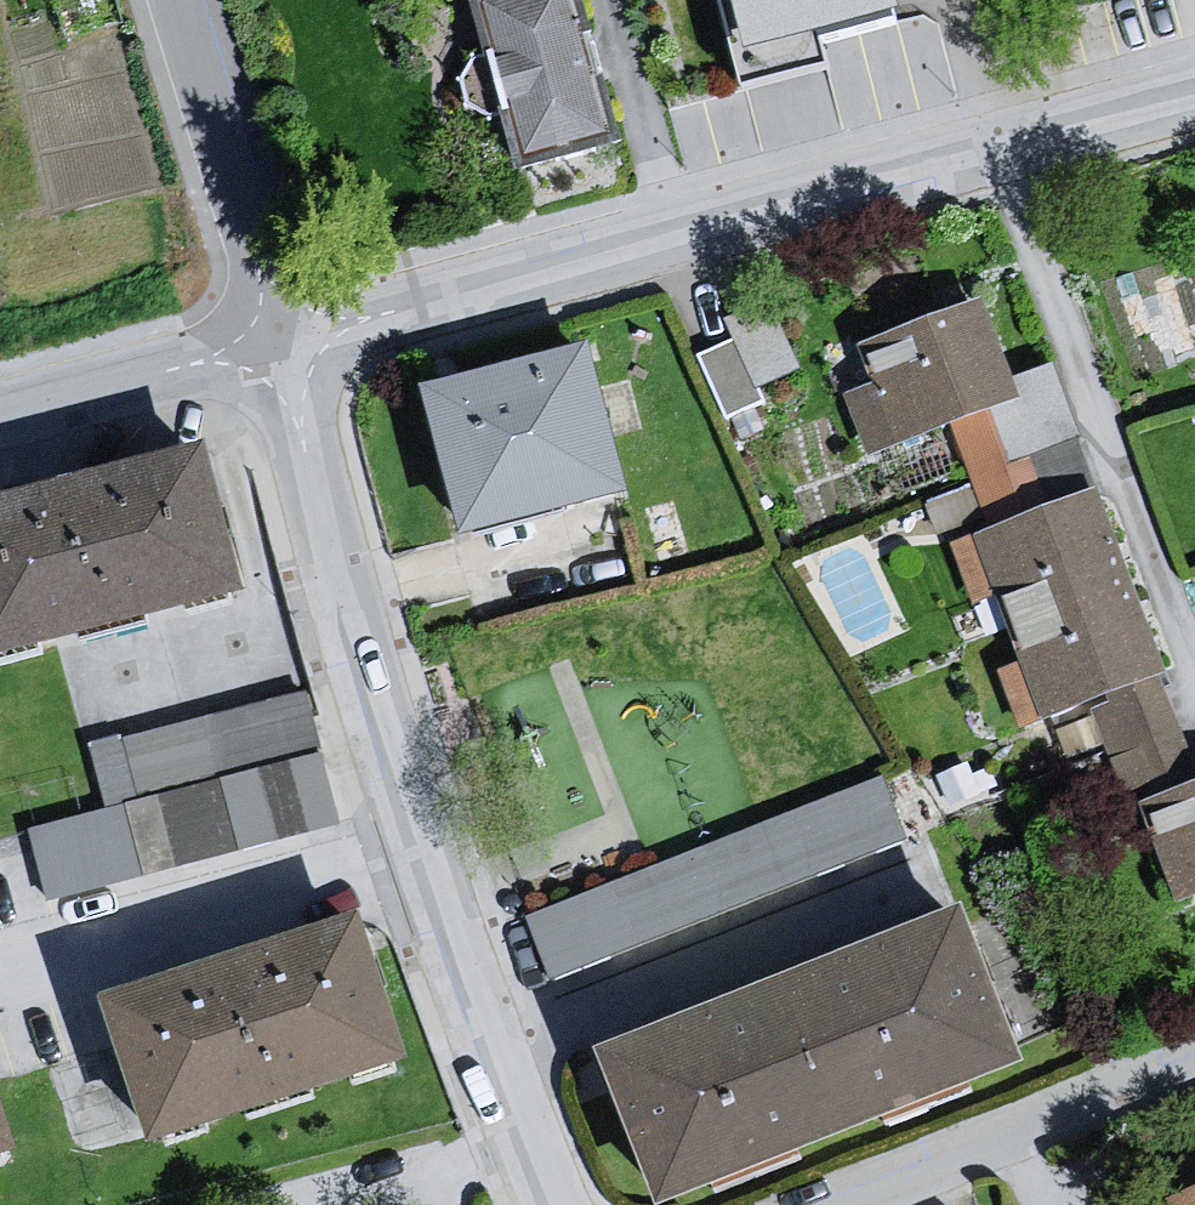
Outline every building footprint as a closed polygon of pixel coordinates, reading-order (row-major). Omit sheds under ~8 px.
[(473,6),(519,183),(621,151),(581,0),(498,0),(473,6)] [(745,103),(826,82),(817,47),(894,27),(887,0),(719,0),(745,103)] [(980,307),(860,345),(877,387),(848,394),(865,459),(946,438),(988,539),(1040,521),(1004,412),(1019,405),(980,307)] [(704,347),(725,399),(805,366),(784,314),(704,347)] [(592,367),(436,399),(472,544),(630,499),(592,367)] [(0,491),(0,651),(246,585),(206,436),(0,491)] [(1040,521),(988,539),(973,543),(1039,738),(1165,683),(1096,502),(1040,521)] [(314,684),(92,731),(107,802),(33,817),(47,884),(343,822),(314,684)] [(555,970),(912,832),(888,769),(530,907),(555,970)] [(1140,809),(1173,917),(1194,909),(1194,786),(1140,809)] [(958,896),(591,1045),(655,1202),(1022,1053),(958,896)] [(360,909),(99,993),(147,1140),(408,1056),(360,909)] [(17,1148),(0,1095),(0,1153),(17,1148)] [(1160,1203),(1161,1204),(1194,1204),(1194,1188),(1160,1203)]
